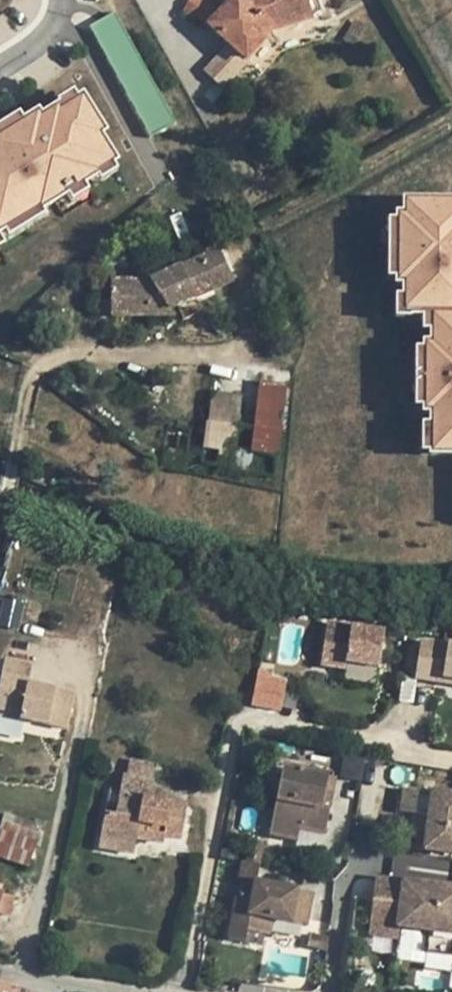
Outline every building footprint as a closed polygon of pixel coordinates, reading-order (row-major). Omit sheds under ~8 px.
[(223,14),(202,0),(194,0),(186,13),(211,25),(223,14)] [(246,60),(263,43),(259,38),(268,29),(310,17),(305,0),(256,0),(253,1),(247,7),(239,0),(238,0),(223,14),(211,25),(246,60)] [(118,10),(92,24),(152,136),(178,122),(118,10)] [(343,41),(353,47),(367,27),(357,20),(343,41)] [(202,69),(223,87),(245,60),(224,43),(202,69)] [(75,90),(59,99),(62,104),(65,108),(80,98),(75,90)] [(41,206),(42,208),(51,202),(68,192),(98,173),(97,171),(114,160),(98,133),(103,130),(82,97),(80,98),(65,108),(62,104),(29,125),(26,120),(18,125),(1,136),(0,137),(0,143),(0,231),(41,206)] [(1,136),(18,125),(12,116),(0,123),(0,134),(1,136)] [(120,168),(114,160),(97,171),(102,179),(120,168)] [(73,201),(68,192),(51,202),(56,211),(73,201)] [(391,199),(392,213),(385,213),(385,217),(388,276),(388,279),(395,278),(396,292),(397,309),(397,310),(414,309),(415,341),(408,341),(408,344),(411,403),(411,406),(417,406),(420,448),(451,446),(451,196),(391,199)] [(47,215),(41,206),(4,229),(10,238),(47,215)] [(385,217),(374,217),(377,276),(388,276),(385,217)] [(112,281),(112,315),(156,315),(156,310),(169,311),(233,283),(218,251),(150,282),(112,281)] [(404,327),(405,341),(408,341),(415,341),(414,327),(404,327)] [(408,344),(398,345),(400,404),(411,403),(408,344)] [(261,384),(257,428),(282,430),(287,386),(261,384)] [(208,392),(205,448),(232,449),(234,394),(208,392)] [(420,448),(418,419),(408,420),(409,449),(420,448)] [(252,452),(278,456),(282,430),(257,428),(237,427),(234,450),(252,452)] [(322,668),(346,671),(348,665),(380,670),(385,634),(328,625),(322,668)] [(445,685),(445,680),(451,681),(451,647),(423,643),(417,681),(445,685)] [(5,660),(0,681),(0,715),(66,730),(74,696),(28,686),(32,666),(5,660)] [(259,672),(258,679),(273,681),(274,675),(259,672)] [(258,679),(254,708),(284,713),(288,683),(273,681),(258,679)] [(344,758),(341,780),(361,783),(365,761),(344,758)] [(106,814),(101,839),(136,846),(137,839),(137,834),(148,836),(147,841),(162,844),(164,837),(165,829),(183,832),(187,807),(149,799),(154,767),(130,762),(128,775),(124,774),(115,816),(106,814)] [(328,776),(281,768),(271,827),(300,831),(301,821),(326,825),(329,810),(323,809),(328,776)] [(425,850),(451,854),(451,796),(406,788),(403,811),(429,816),(425,850)] [(30,865),(41,830),(1,818),(0,822),(0,857),(30,865)] [(301,821),(300,831),(325,836),(326,825),(301,821)] [(300,831),(271,827),(269,837),(297,843),(300,831)] [(165,829),(164,837),(181,840),(183,832),(165,829)] [(101,839),(99,848),(134,854),(136,846),(101,839)] [(264,845),(253,843),(248,864),(260,866),(264,845)] [(260,866),(248,864),(243,863),(228,941),(245,944),(248,931),(268,935),(271,920),(305,927),(309,909),(311,895),(256,884),(260,866)] [(369,932),(399,936),(400,926),(429,930),(426,954),(451,957),(451,887),(377,878),(369,932)] [(0,898),(0,915),(9,918),(14,899),(1,895),(0,898)]
